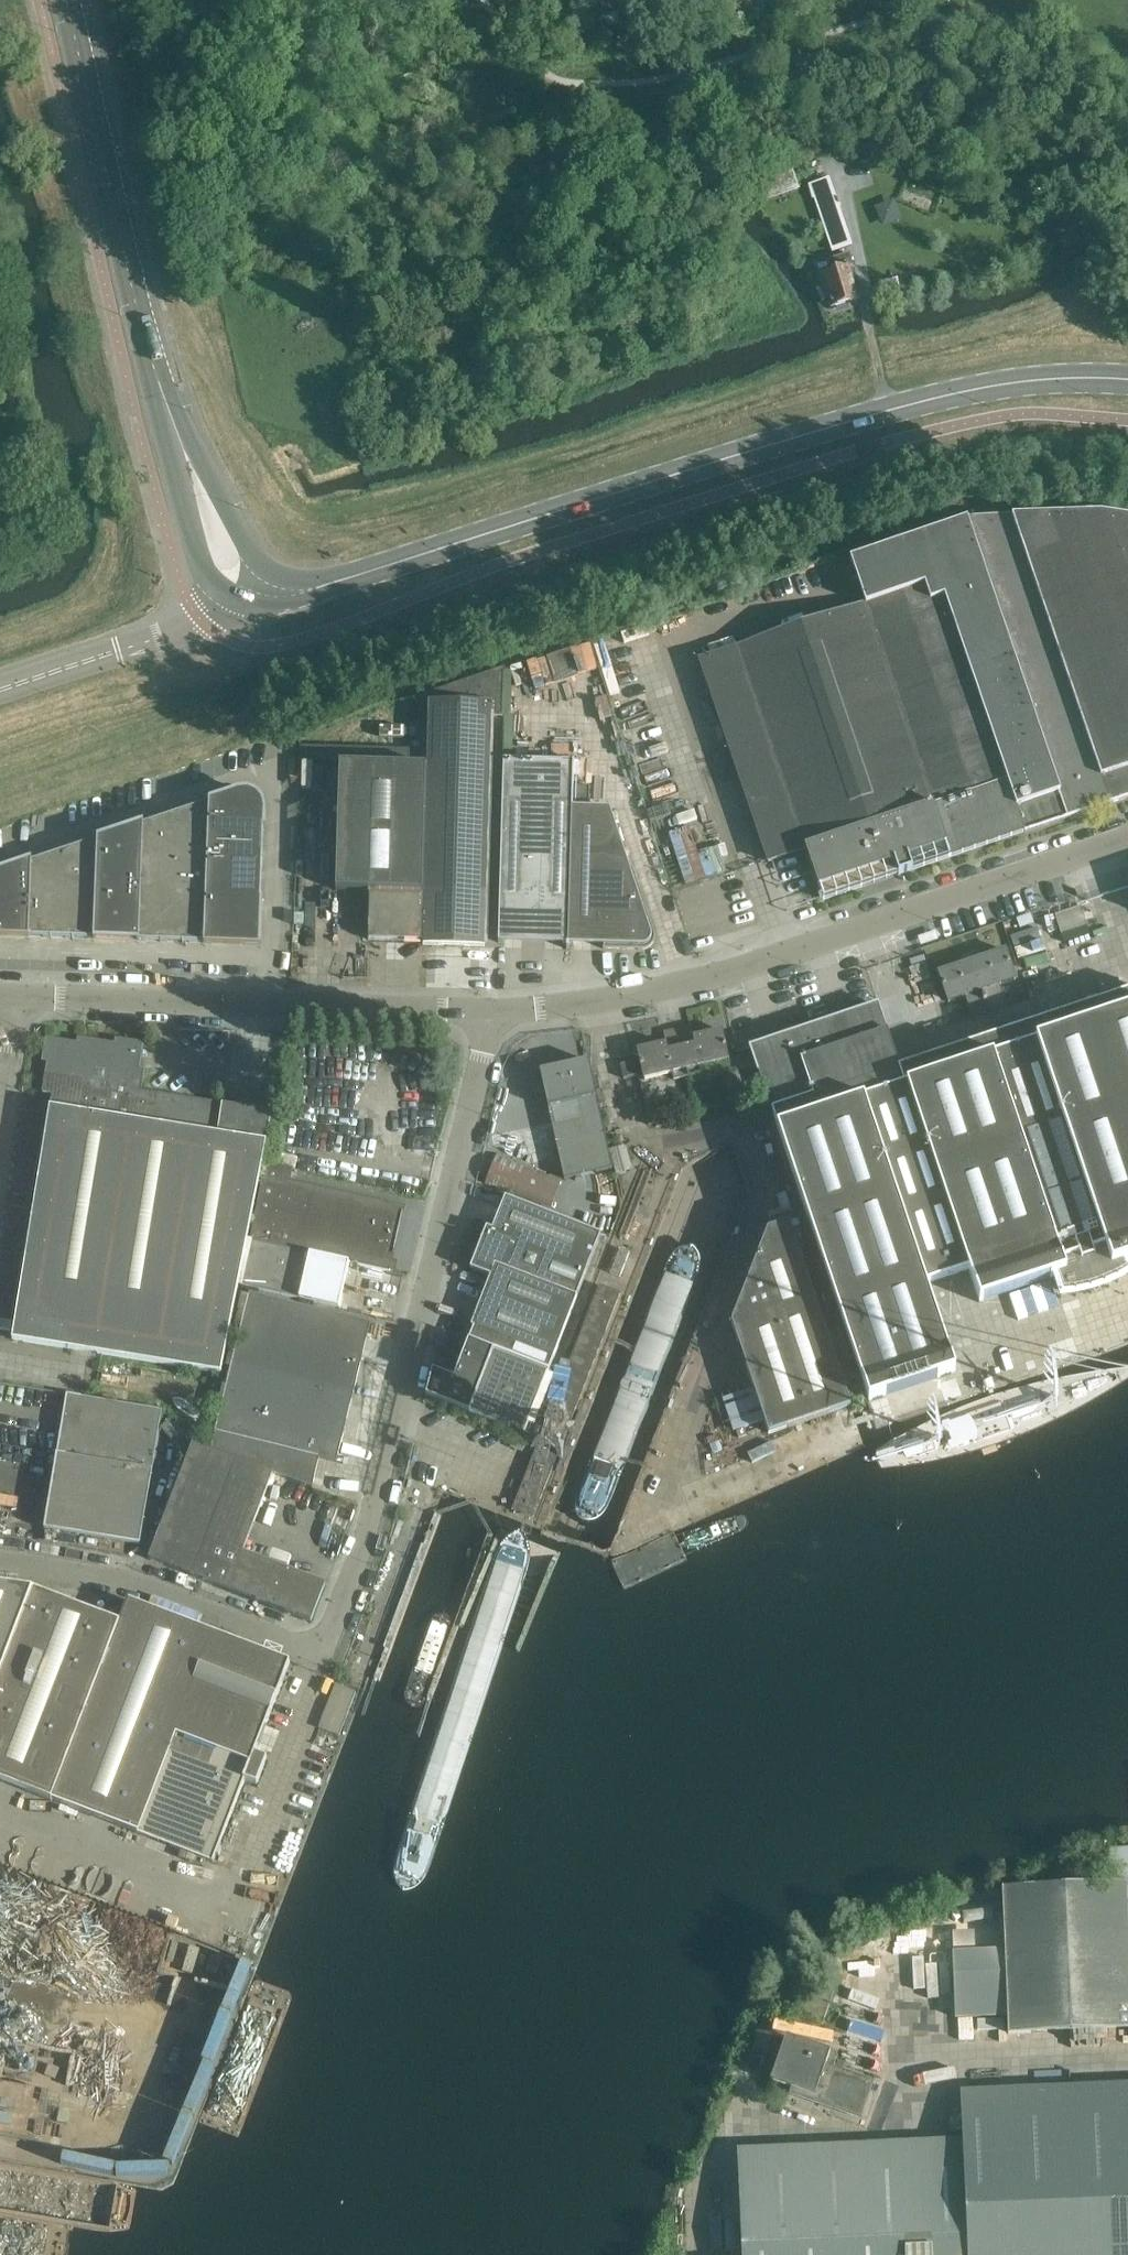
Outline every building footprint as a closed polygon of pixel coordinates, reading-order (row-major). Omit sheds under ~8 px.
[(824,169),(820,159),(805,163),(809,174),(824,169)] [(749,181),(756,202),(798,189),(792,168),(749,181)] [(809,186),(812,196),(815,195),(835,254),(853,248),(830,179),(809,186)] [(854,266),(850,255),(835,259),(838,270),(823,274),(833,309),(859,300),(849,267),(854,266)] [(700,661),(768,863),(806,850),(823,900),(898,875),(1110,804),(1127,798),(1127,518),(1101,514),(1013,517),(968,520),(851,560),(863,596),(846,602),(849,611),(731,651),(727,641),(706,648),(709,658),(700,661)] [(594,644),(553,650),(557,675),(598,668),(594,644)] [(428,767),(423,942),(423,945),(484,947),(485,926),(494,927),(494,904),(486,904),(491,715),(504,716),(505,668),(413,699),(418,713),(428,714),(428,707),(429,708),(428,767)] [(567,950),(568,950),(573,786),(574,786),(574,763),(503,761),(498,943),(504,943),(504,938),(522,939),(522,940),(545,941),(545,939),(562,940),(562,945),(567,945),(567,950)] [(368,940),(423,942),(428,767),(340,765),(336,891),(369,891),(369,895),(370,895),(368,940)] [(573,786),(568,950),(569,950),(570,945),(574,945),(574,940),(591,940),(591,942),(604,942),(604,948),(603,948),(603,949),(642,950),(648,949),(652,945),(655,940),(654,934),(636,877),(632,877),(610,809),(589,808),(589,787),(574,786),(573,786)] [(210,804),(209,826),(263,828),(264,804),(264,803),(264,802),(263,800),(262,798),(261,796),(259,794),(257,793),(255,792),(253,791),(250,791),(247,792),(210,804)] [(209,826),(210,804),(176,815),(173,885),(185,886),(207,886),(208,863),(209,826)] [(173,885),(176,815),(143,826),(141,884),(163,885),(173,885)] [(97,882),(119,883),(141,884),(143,826),(98,841),(97,882)] [(263,828),(209,826),(208,863),(262,865),(263,828)] [(63,881),(75,882),(97,882),(98,841),(64,853),(63,881)] [(31,880),(53,881),(63,881),(64,853),(31,864),(31,880)] [(208,863),(207,886),(207,900),(261,901),(262,865),(208,863)] [(31,880),(31,864),(0,874),(0,907),(30,908),(31,880)] [(31,880),(30,908),(29,937),(51,938),(53,881),(31,880)] [(53,881),(51,938),(73,939),(75,882),(63,881),(53,881)] [(75,882),(73,939),(95,940),(97,882),(75,882)] [(97,882),(95,940),(117,940),(119,883),(97,882)] [(119,883),(117,940),(139,941),(141,884),(119,883)] [(141,884),(139,941),(161,942),(163,885),(141,884)] [(185,886),(173,885),(163,885),(161,942),(183,943),(185,886)] [(207,886),(185,886),(183,943),(205,944),(207,900),(207,886)] [(207,900),(205,944),(259,946),(261,901),(207,900)] [(0,907),(0,936),(29,937),(30,908),(0,907)] [(1005,951),(972,962),(989,1012),(1006,1007),(999,986),(1015,980),(1005,951)] [(989,1012),(972,962),(938,973),(948,1003),(965,997),(972,1018),(989,1012)] [(937,985),(925,989),(932,1010),(939,1008),(942,1001),(937,985)] [(932,1010),(925,989),(898,998),(908,1027),(935,1017),(932,1010)] [(898,1069),(901,1076),(774,1118),(869,1402),(955,1373),(926,1285),(969,1271),(980,1303),(1053,1278),(1059,1295),(1069,1294),(1075,1293),(1084,1291),(1090,1290),(1091,1294),(1104,1290),(1102,1286),(1108,1283),(1118,1279),(1124,1275),(1127,1273),(1127,1265),(1127,1263),(1127,993),(898,1069)] [(751,1048),(774,1118),(901,1076),(877,1005),(751,1048)] [(696,1049),(682,1052),(688,1077),(702,1074),(700,1067),(729,1061),(722,1031),(693,1037),(696,1049)] [(34,1209),(13,1340),(220,1374),(247,1240),(272,1112),(224,1105),(141,1091),(144,1070),(139,1069),(143,1043),(115,1039),(114,1049),(95,1046),(95,1041),(78,1038),(77,1043),(46,1038),(42,1061),(47,1062),(42,1093),(52,1095),(36,1199),(31,1198),(30,1208),(34,1209)] [(688,1077),(682,1052),(669,1055),(666,1043),(637,1050),(644,1080),(673,1074),(674,1080),(688,1077)] [(540,1072),(565,1180),(612,1169),(588,1062),(540,1072)] [(659,1108),(646,1111),(647,1117),(649,1124),(662,1121),(659,1108)] [(631,1172),(624,1147),(611,1151),(617,1175),(631,1172)] [(551,1174),(511,1159),(497,1153),(484,1185),(550,1211),(563,1179),(551,1174)] [(252,1241),(350,1264),(390,1272),(404,1208),(290,1182),(293,1169),(265,1163),(250,1241),(252,1241)] [(798,1220),(782,1174),(764,1180),(780,1226),(798,1220)] [(470,1269),(490,1277),(538,1296),(572,1309),(591,1260),(601,1236),(505,1198),(492,1231),(486,1229),(470,1269)] [(752,1385),(721,1396),(733,1431),(764,1421),(769,1434),(851,1407),(839,1370),(852,1366),(839,1329),(826,1333),(789,1223),(768,1230),(732,1324),(752,1385)] [(350,1264),(252,1241),(242,1287),(340,1309),(350,1264)] [(473,1328),(553,1359),(572,1309),(538,1296),(490,1277),(471,1327),(473,1328)] [(598,1286),(558,1393),(513,1510),(521,1513),(521,1514),(524,1515),(524,1514),(533,1518),(580,1401),(619,1293),(598,1286)] [(211,1450),(273,1474),(312,1489),(319,1459),(337,1463),(345,1428),(356,1431),(374,1361),(362,1359),(371,1324),(249,1294),(211,1450)] [(473,1328),(468,1339),(548,1371),(553,1359),(473,1328)] [(548,1371),(468,1339),(454,1378),(432,1369),(425,1395),(523,1434),(548,1371)] [(67,1395),(44,1529),(140,1545),(162,1411),(67,1395)] [(273,1474),(211,1450),(193,1443),(148,1560),(228,1590),(311,1622),(325,1585),(242,1553),(273,1474)] [(463,1505),(438,1518),(370,1689),(376,1708),(410,1720),(426,1713),(493,1532),(481,1511),(463,1505)] [(52,1802),(213,1863),(216,1856),(219,1857),(222,1849),(219,1848),(290,1663),(129,1602),(108,1599),(101,1616),(34,1590),(0,1585),(0,1782),(52,1802)] [(322,1725),(342,1732),(358,1689),(338,1682),(322,1725)] [(1109,1884),(1116,2030),(1127,2030),(1127,1850),(1109,1851),(1110,1884),(1109,1884)] [(1116,2030),(1109,1884),(1003,1889),(1006,1952),(953,1953),(955,2019),(1008,2017),(1009,2035),(1116,2030)] [(213,2037),(224,2041),(251,1961),(222,1951),(218,1962),(235,1968),(225,1998),(227,1998),(213,2037)] [(73,2073),(77,2049),(11,2036),(1,2091),(18,2094),(16,2107),(31,2109),(30,2114),(49,2117),(57,2070),(73,2073)] [(793,2094),(860,2118),(872,2085),(825,2069),(830,2054),(787,2038),(771,2082),(794,2090),(793,2094)] [(963,2140),(968,2254),(1127,2254),(1127,2085),(961,2092),(963,2140)] [(963,2140),(737,2150),(742,2254),(968,2254),(963,2140)]
